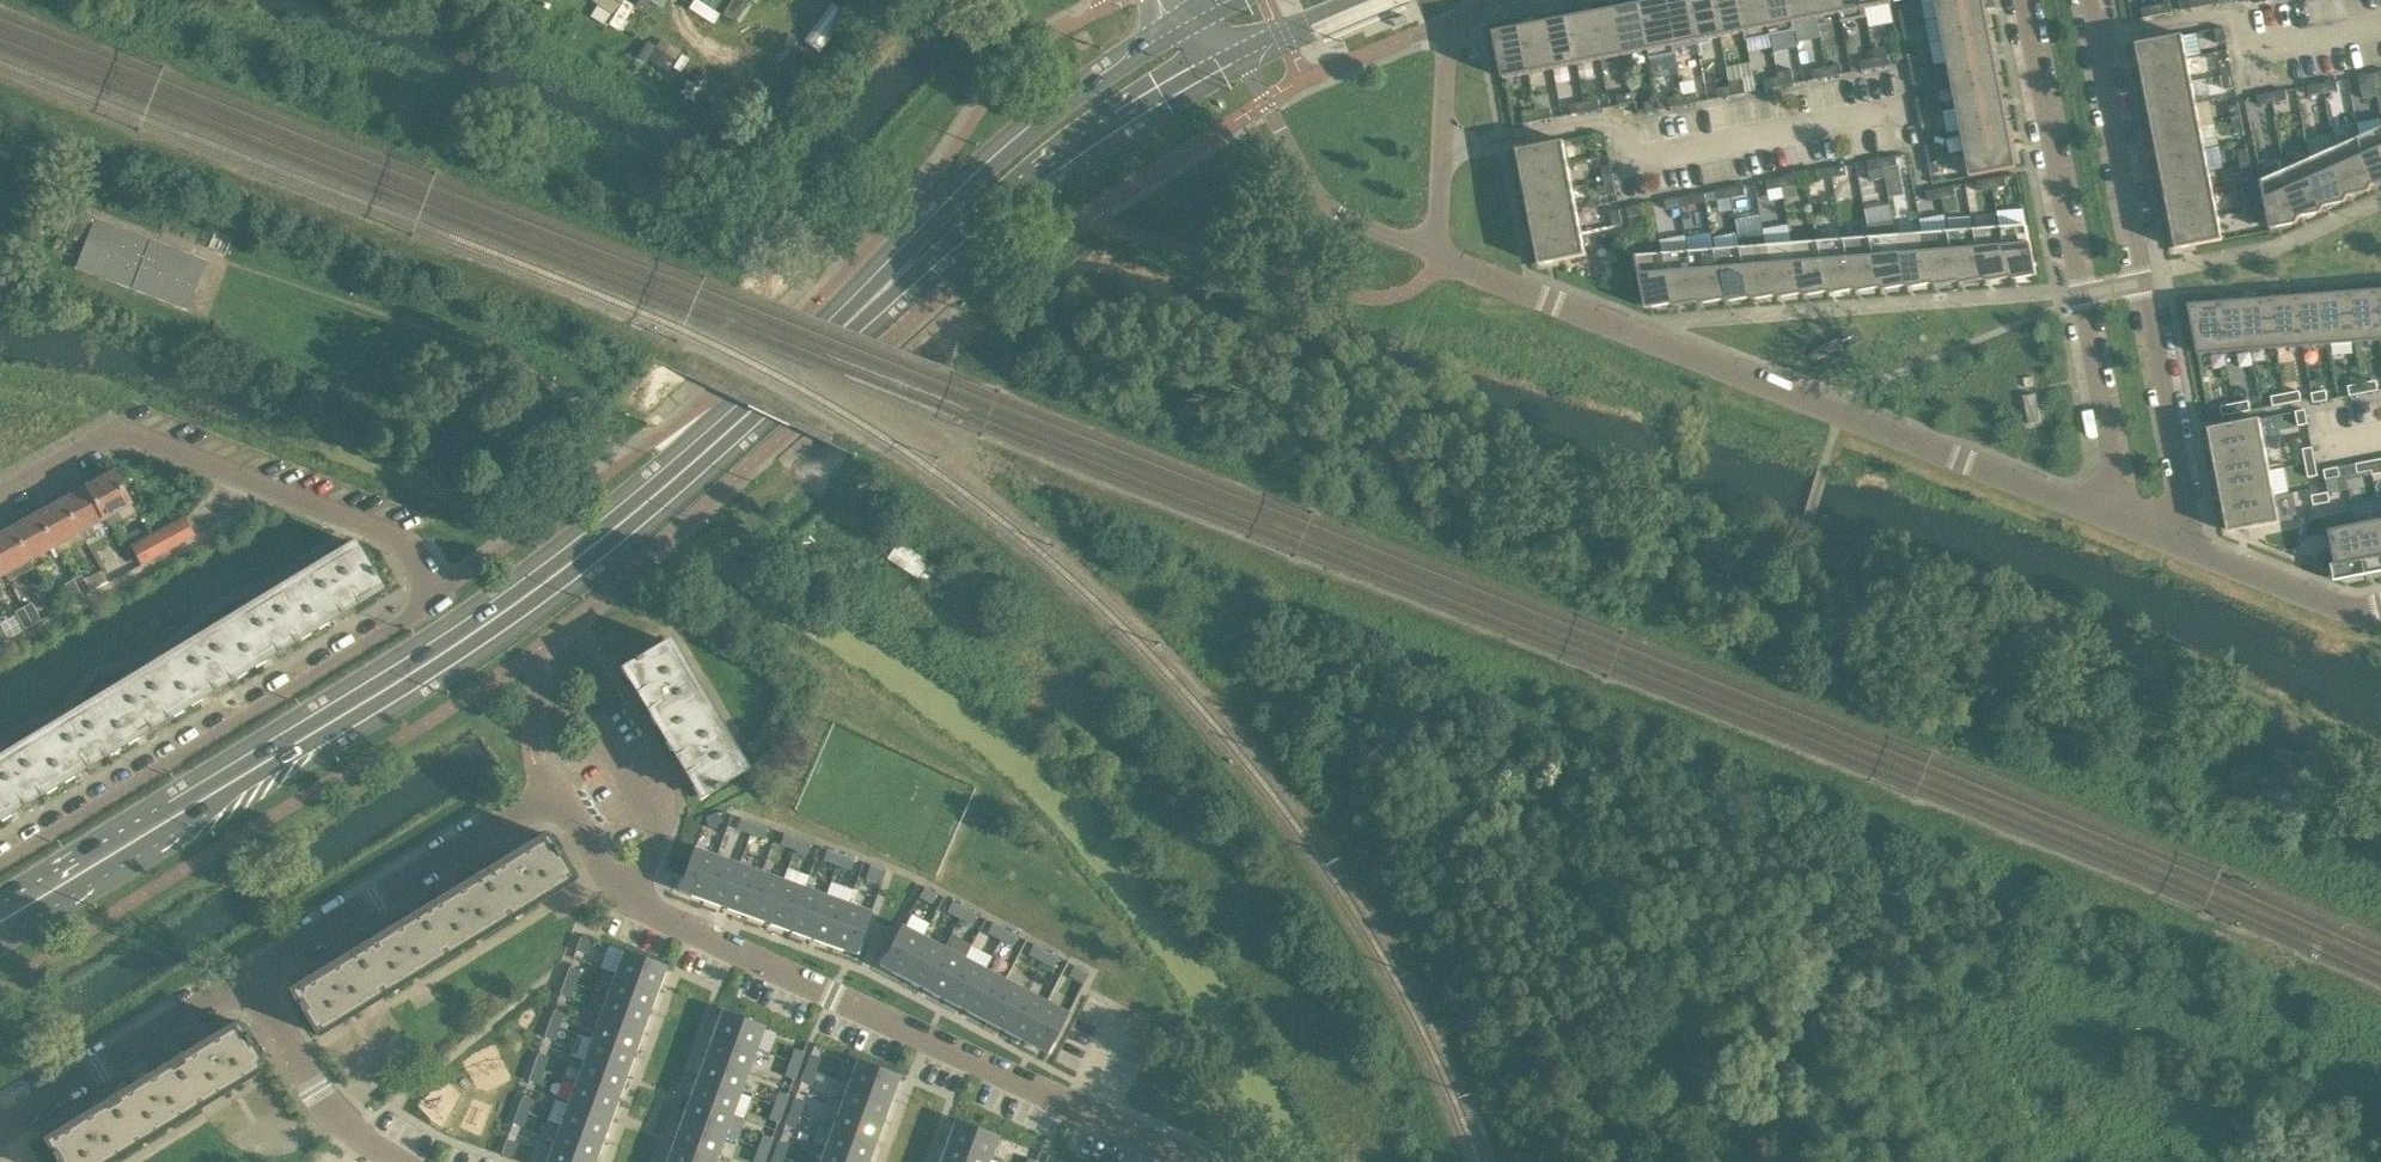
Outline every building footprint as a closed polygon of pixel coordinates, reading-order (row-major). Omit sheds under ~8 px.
[(1664,0),(1661,0),(1640,4),(1650,51),(1673,46),(1664,0)] [(1673,46),(1697,42),(1689,0),(1664,0),(1673,46)] [(1714,0),(1689,0),(1697,42),(1721,37),(1714,0)] [(1721,37),(1745,32),(1739,0),(1714,0),(1721,37)] [(1764,0),(1739,0),(1745,32),(1769,28),(1764,0)] [(1769,28),(1793,23),(1789,0),(1764,0),(1769,28)] [(1814,0),(1789,0),(1793,23),(1817,18),(1814,0)] [(1817,18),(1841,14),(1838,0),(1814,0),(1817,18)] [(1863,0),(1838,0),(1841,14),(1865,9),(1863,0)] [(1865,9),(1889,4),(1888,0),(1863,0),(1865,9)] [(1940,18),(1986,9),(1984,0),(1936,0),(1940,18)] [(2205,6),(2204,0),(2189,0),(2191,9),(2205,6)] [(2155,5),(2157,15),(2172,12),(2170,3),(2155,5)] [(1616,9),(1626,56),(1650,51),(1640,4),(1616,9)] [(2157,15),(2155,5),(2141,8),(2143,18),(2157,15)] [(1899,10),(1901,24),(1911,23),(1908,8),(1899,10)] [(1626,56),(1616,9),(1593,13),(1602,60),(1626,56)] [(1986,9),(1940,18),(1944,42),(1990,33),(1986,9)] [(1569,18),(1578,65),(1602,60),(1593,13),(1569,18)] [(1545,23),(1554,69),(1578,65),(1569,18),(1545,23)] [(1530,74),(1554,69),(1545,23),(1521,27),(1530,74)] [(1914,37),(1911,23),(1901,24),(1904,39),(1914,37)] [(1497,32),(1506,79),(1530,74),(1521,27),(1497,32)] [(2217,43),(2226,41),(2224,27),(2214,29),(2217,43)] [(1948,63),(1994,54),(1990,33),(1944,42),(1948,63)] [(2136,43),(2141,66),(2187,57),(2183,34),(2136,43)] [(1907,55),(1910,69),(1920,68),(1917,53),(1907,55)] [(1994,54),(1948,63),(1953,85),(1999,76),(1994,54)] [(1874,58),(1876,67),(1890,65),(1888,55),(1874,58)] [(2187,57),(2141,66),(2145,89),(2192,80),(2187,57)] [(1876,67),(1874,58),(1860,60),(1862,70),(1876,67)] [(2223,75),(2233,73),(2230,59),(2220,61),(2223,75)] [(1826,67),(1828,77),(1842,74),(1840,64),(1826,67)] [(1828,77),(1826,67),(1812,70),(1814,79),(1828,77)] [(1920,68),(1910,69),(1913,84),(1923,82),(1920,68)] [(2373,73),(2375,83),(2380,81),(2380,71),(2373,73)] [(2233,73),(2223,75),(2226,89),(2235,87),(2233,73)] [(2375,83),(2373,73),(2359,76),(2361,85),(2375,83)] [(1778,76),(1780,86),(1794,83),(1793,74),(1778,76)] [(1780,86),(1778,76),(1764,79),(1766,89),(1780,86)] [(1999,76),(1953,85),(1957,108),(2003,99),(1999,76)] [(2150,112),(2196,103),(2192,80),(2145,89),(2150,112)] [(2336,80),(2322,83),(2324,92),(2338,90),(2336,80)] [(1744,83),(1730,86),(1732,95),(1746,93),(1744,83)] [(2310,95),(2324,92),(2322,83),(2308,86),(2310,95)] [(2378,97),(2375,83),(2361,85),(2363,100),(2378,97)] [(1718,98),(1732,95),(1730,86),(1716,89),(1718,98)] [(2271,93),(2273,102),(2287,100),(2286,90),(2271,93)] [(1618,95),(1620,105),(1634,102),(1632,92),(1618,95)] [(1683,95),(1684,105),(1699,102),(1697,92),(1683,95)] [(2273,102),(2271,93),(2257,95),(2259,105),(2273,102)] [(1670,107),(1684,105),(1683,95),(1668,98),(1670,107)] [(1584,102),(1586,111),(1600,109),(1599,99),(1584,102)] [(1646,112),(1660,109),(1659,99),(1644,102),(1646,112)] [(1916,100),(1919,115),(1929,113),(1926,99),(1916,100)] [(2003,99),(1957,108),(1962,130),(2008,122),(2003,99)] [(1572,114),(1586,111),(1584,102),(1570,104),(1572,114)] [(2154,135),(2201,126),(2196,103),(2150,112),(2154,135)] [(2232,120),(2241,118),(2239,104),(2229,106),(2232,120)] [(1536,111),(1538,121),(1553,118),(1551,108),(1536,111)] [(1522,114),(1524,123),(1538,121),(1536,111),(1522,114)] [(1931,127),(1929,113),(1919,115),(1922,129),(1931,127)] [(2244,133),(2241,118),(2232,120),(2234,134),(2244,133)] [(1962,130),(1966,153),(2012,144),(2008,122),(1962,130)] [(2369,186),(2380,181),(2380,123),(2358,134),(2369,186)] [(2201,126),(2154,135),(2159,157),(2205,148),(2201,126)] [(1598,149),(1607,147),(1605,133),(1595,135),(1598,149)] [(2358,134),(2334,145),(2344,197),(2369,186),(2358,134)] [(1520,150),(1525,173),(1571,164),(1567,142),(1520,150)] [(1925,146),(1928,160),(1937,158),(1934,144),(1925,146)] [(2012,144),(1966,153),(1970,177),(2017,168),(2012,144)] [(2310,156),(2320,208),(2344,197),(2334,145),(2310,156)] [(2159,157),(2163,180),(2210,171),(2205,148),(2159,157)] [(2238,151),(2241,165),(2250,163),(2247,149),(2238,151)] [(1882,158),(1883,168),(1898,165),(1896,155),(1882,158)] [(2296,219),(2320,208),(2310,156),(2286,167),(2296,219)] [(1869,170),(1883,168),(1882,158),(1867,161),(1869,170)] [(1937,158),(1928,160),(1930,174),(1940,172),(1937,158)] [(2253,177),(2250,163),(2241,165),(2243,179),(2253,177)] [(1525,173),(1529,197),(1576,188),(1571,164),(1525,173)] [(1604,181),(1614,179),(1611,165),(1601,167),(1604,181)] [(1831,168),(1833,177),(1847,175),(1845,165),(1831,168)] [(2296,219),(2286,167),(2261,179),(2271,229),(2277,227),(2296,219)] [(1833,177),(1831,168),(1817,170),(1818,180),(1833,177)] [(2168,203),(2214,194),(2210,171),(2163,180),(2168,203)] [(1780,177),(1782,187),(1796,184),(1794,175),(1780,177)] [(2005,176),(1991,179),(1993,188),(2007,185),(2005,176)] [(1782,187),(1780,177),(1766,180),(1768,190),(1782,187)] [(1614,179),(1604,181),(1607,195),(1616,193),(1614,179)] [(1978,191),(1993,188),(1991,179),(1977,181),(1978,191)] [(1729,187),(1731,197),(1745,194),(1744,185),(1729,187)] [(1940,188),(1942,198),(1956,195),(1954,186),(1940,188)] [(1731,197),(1729,187),(1715,190),(1717,200),(1731,197)] [(1529,197),(1534,220),(1580,211),(1576,188),(1529,197)] [(1928,201),(1942,198),(1940,188),(1926,191),(1928,201)] [(1679,197),(1681,207),(1695,204),(1693,194),(1679,197)] [(2168,203),(2172,226),(2218,217),(2214,194),(2168,203)] [(2249,210),(2259,208),(2256,194),(2246,196),(2249,210)] [(1681,207),(1679,197),(1664,200),(1666,210),(1681,207)] [(1643,214),(1641,205),(1627,207),(1629,217),(1643,214)] [(2259,208),(2249,210),(2252,224),(2262,222),(2259,208)] [(1613,225),(1622,224),(1619,209),(1610,211),(1613,225)] [(1534,220),(1538,244),(1585,235),(1580,211),(1534,220)] [(2223,240),(2218,217),(2172,226),(2176,249),(2223,240)] [(187,310),(206,261),(94,218),(75,267),(187,310)] [(2028,225),(2002,227),(2011,277),(2037,275),(2028,225)] [(1976,229),(1985,279),(2011,277),(2002,227),(1976,229)] [(1976,229),(1950,231),(1960,281),(1985,279),(1976,229)] [(1924,234),(1934,283),(1960,281),(1950,231),(1924,234)] [(1619,244),(1633,242),(1631,232),(1617,235),(1619,244)] [(1924,234),(1898,236),(1908,285),(1934,283),(1924,234)] [(1543,267),(1590,258),(1585,235),(1538,244),(1543,267)] [(1872,238),(1882,287),(1908,285),(1898,236),(1872,238)] [(1872,238),(1846,240),(1856,289),(1882,287),(1872,238)] [(1820,242),(1830,291),(1856,289),(1846,240),(1820,242)] [(1820,242),(1794,244),(1804,293),(1830,291),(1820,242)] [(1769,246),(1778,295),(1804,293),(1794,244),(1769,246)] [(1769,246),(1743,248),(1752,297),(1778,295),(1769,246)] [(1717,250),(1726,299),(1752,297),(1743,248),(1717,250)] [(1717,250),(1691,252),(1700,301),(1726,299),(1717,250)] [(1665,254),(1674,303),(1700,301),(1691,252),(1665,254)] [(1665,254),(1637,256),(1647,305),(1674,303),(1665,254)] [(2344,291),(2345,293),(2354,342),(2380,340),(2371,291),(2370,289),(2344,291)] [(2380,340),(2380,289),(2370,289),(2371,291),(2380,340)] [(2328,344),(2354,342),(2345,293),(2344,291),(2318,293),(2319,295),(2328,344)] [(2328,344),(2319,295),(2318,293),(2292,295),(2293,297),(2302,346),(2328,344)] [(2293,297),(2292,295),(2267,297),(2267,299),(2276,348),(2302,346),(2293,297)] [(2267,297),(2241,299),(2241,301),(2250,350),(2276,348),(2267,299),(2267,297)] [(2250,350),(2241,301),(2241,299),(2215,301),(2215,303),(2224,352),(2250,350)] [(2215,303),(2215,301),(2188,303),(2197,354),(2224,352),(2215,303)] [(2025,387),(2034,386),(2032,376),(2024,377),(2025,387)] [(2362,383),(2364,393),(2378,390),(2376,380),(2362,383)] [(2350,395),(2364,393),(2362,383),(2348,386),(2350,395)] [(2313,403),(2328,400),(2326,390),(2311,393),(2313,403)] [(2299,391),(2285,393),(2287,403),(2301,400),(2299,391)] [(2287,403),(2285,393),(2271,396),(2273,406),(2287,403)] [(2041,422),(2035,394),(2024,396),(2029,424),(2041,422)] [(2249,401),(2234,403),(2236,413),(2250,410),(2249,401)] [(2236,413),(2234,403),(2220,406),(2222,416),(2236,413)] [(2298,425),(2308,424),(2305,409),(2295,411),(2298,425)] [(2265,445),(2260,418),(2209,428),(2214,454),(2216,454),(2265,445)] [(2265,445),(2216,454),(2214,454),(2219,480),(2221,479),(2270,470),(2265,445)] [(2303,449),(2305,463),(2315,461),(2312,447),(2303,449)] [(2370,461),(2372,470),(2380,469),(2380,459),(2370,461)] [(2315,461),(2305,463),(2308,477),(2318,475),(2315,461)] [(2357,473),(2372,470),(2370,461),(2356,464),(2357,473)] [(2326,479),(2340,477),(2338,467),(2324,470),(2326,479)] [(2224,505),(2226,505),(2275,495),(2270,470),(2221,479),(2219,480),(2224,505)] [(112,472),(86,486),(103,518),(130,503),(112,472)] [(86,486),(61,500),(79,531),(103,518),(86,486)] [(2320,504),(2330,502),(2328,492),(2318,494),(2320,504)] [(2224,505),(2229,532),(2232,532),(2243,529),(2280,522),(2275,495),(2226,505),(2224,505)] [(79,531),(61,500),(36,514),(54,545),(79,531)] [(2380,513),(2353,518),(2355,525),(2356,525),(2365,572),(2366,575),(2380,572),(2380,513)] [(36,514),(11,528),(29,559),(54,545),(36,514)] [(131,545),(142,564),(194,536),(183,516),(131,545)] [(2329,530),(2335,563),(2331,564),(2332,572),(2334,581),(2366,575),(2365,572),(2356,525),(2355,525),(2329,530)] [(29,559),(11,528),(0,534),(0,566),(4,573),(29,559)] [(322,563),(348,607),(382,586),(372,570),(371,570),(355,543),(322,563)] [(322,563),(290,582),(317,626),(348,607),(322,563)] [(81,574),(73,579),(83,596),(91,592),(91,591),(81,574)] [(65,583),(74,600),(75,601),(83,596),(73,579),(65,583)] [(259,601),(285,645),(317,626),(290,582),(259,601)] [(31,602),(23,607),(33,624),(41,620),(40,619),(57,610),(52,600),(35,609),(31,602)] [(259,601),(227,621),(253,664),(285,645),(259,601)] [(24,629),(33,624),(23,607),(15,611),(24,629)] [(195,640),(222,683),(253,664),(227,621),(195,640)] [(195,640),(164,659),(190,703),(222,683),(195,640)] [(643,699),(687,673),(668,641),(641,657),(640,656),(623,666),(643,699)] [(132,678),(158,722),(190,703),(164,659),(132,678)] [(643,699),(662,732),(706,705),(687,673),(643,699)] [(132,678),(100,697),(127,741),(158,722),(132,678)] [(68,717),(95,760),(127,741),(100,697),(68,717)] [(662,732),(682,764),(726,738),(706,705),(662,732)] [(68,717),(37,736),(63,779),(95,760),(68,717)] [(5,755),(31,799),(63,779),(37,736),(5,755)] [(745,770),(726,738),(682,764),(702,797),(719,787),(719,786),(745,770)] [(0,758),(0,818),(31,799),(5,755),(0,758)] [(718,840),(727,843),(732,829),(723,826),(718,840)] [(514,855),(540,899),(573,879),(557,853),(558,852),(547,835),(514,855)] [(718,856),(722,857),(727,843),(718,840),(713,854),(718,856)] [(762,856),(771,859),(776,845),(767,842),(762,856)] [(718,856),(713,854),(694,847),(679,889),(703,898),(718,856)] [(540,899),(514,855),(482,875),(508,918),(540,899)] [(739,863),(722,857),(718,856),(703,898),(724,905),(739,863)] [(757,870),(761,871),(766,873),(771,859),(762,856),(757,870)] [(814,874),(819,860),(810,857),(805,871),(814,874)] [(757,870),(739,863),(724,905),(746,913),(761,871),(757,870)] [(768,921),(783,879),(766,873),(761,871),(746,913),(768,921)] [(805,871),(800,885),(804,887),(809,888),(814,874),(805,871)] [(862,876),(853,873),(848,887),(857,890),(862,876)] [(450,894),(477,937),(508,918),(482,875),(450,894)] [(789,929),(804,887),(800,885),(783,879),(768,921),(789,929)] [(826,894),(809,888),(804,887),(789,929),(811,936),(826,894)] [(843,901),(848,902),(852,904),(857,890),(848,887),(843,901)] [(419,913),(445,956),(477,937),(450,894),(419,913)] [(811,936),(832,944),(848,902),(843,901),(826,894),(811,936)] [(852,904),(848,902),(832,944),(856,953),(872,911),(852,904)] [(925,919),(933,923),(940,910),(932,906),(925,919)] [(387,933),(413,976),(445,956),(419,913),(387,933)] [(918,932),(922,934),(926,936),(933,923),(925,919),(918,932)] [(922,934),(918,932),(899,922),(879,962),(901,974),(922,934)] [(965,940),(974,945),(981,931),(972,927),(965,940)] [(355,952),(381,995),(413,976),(387,933),(355,952)] [(942,945),(926,936),(922,934),(901,974),(921,984),(942,945)] [(974,945),(965,940),(958,953),(963,955),(967,958),(974,945)] [(963,955),(958,953),(942,945),(921,984),(942,995),(963,955)] [(1006,961),(1014,966),(1021,953),(1013,948),(1006,961)] [(664,965),(622,950),(615,969),(614,974),(656,989),(664,965)] [(381,995),(355,952),(323,971),(350,1014),(381,995)] [(967,958),(963,955),(942,995),(962,1006),(983,966),(967,958)] [(601,964),(587,959),(584,968),(598,973),(601,964)] [(999,975),(1003,977),(1007,979),(1014,966),(1006,961),(999,975)] [(612,978),(614,974),(615,969),(601,964),(598,973),(612,978)] [(983,966),(962,1006),(982,1016),(1003,977),(999,975),(983,966)] [(1047,983),(1055,987),(1062,974),(1053,970),(1047,983)] [(302,1009),(317,1034),(350,1014),(323,971),(290,992),(301,1009),(302,1009)] [(614,974),(612,978),(606,995),(648,1011),(656,989),(614,974)] [(1024,988),(1007,979),(1003,977),(982,1016),(1003,1027),(1024,988)] [(1048,1000),(1055,987),(1047,983),(1040,996),(1044,998),(1048,1000)] [(1044,998),(1040,996),(1024,988),(1003,1027),(1023,1038),(1044,998)] [(600,1013),(598,1017),(640,1032),(647,1011),(648,1011),(606,995),(600,1013)] [(1044,998),(1023,1038),(1046,1050),(1066,1010),(1048,1000),(1044,998)] [(572,1002),(568,1011),(582,1016),(586,1007),(572,1002)] [(598,1017),(600,1013),(586,1007),(582,1016),(596,1022),(598,1017)] [(764,1026),(722,1011),(714,1035),(756,1050),(764,1026)] [(598,1017),(596,1022),(590,1039),(632,1054),(640,1032),(598,1017)] [(205,1043),(231,1086),(264,1067),(248,1041),(249,1040),(239,1023),(205,1043)] [(748,1072),(756,1050),(714,1035),(706,1056),(748,1072)] [(632,1054),(590,1039),(584,1056),(582,1060),(624,1075),(632,1054)] [(173,1063),(200,1106),(231,1086),(205,1043),(173,1063)] [(556,1046),(553,1055),(567,1060),(570,1051),(556,1046)] [(789,1062),(798,1065),(803,1051),(794,1048),(789,1062)] [(582,1060),(584,1056),(570,1051),(567,1060),(581,1065),(582,1060)] [(819,1057),(810,1054),(805,1068),(814,1071),(819,1057)] [(748,1072),(706,1056),(698,1078),(740,1093),(748,1072)] [(889,1098),(898,1074),(856,1059),(847,1083),(889,1098)] [(582,1060),(581,1065),(574,1082),(616,1097),(624,1075),(582,1060)] [(784,1076),(793,1079),(798,1065),(789,1062),(784,1076)] [(200,1106),(173,1063),(142,1082),(168,1125),(200,1106)] [(800,1082),(809,1085),(814,1071),(805,1068),(800,1082)] [(690,1099),(732,1115),(740,1093),(698,1078),(690,1099)] [(168,1125),(142,1082),(110,1101),(136,1144),(168,1125)] [(574,1082),(568,1099),(566,1103),(608,1119),(616,1098),(616,1097),(574,1082)] [(889,1098),(847,1083),(839,1105),(881,1120),(889,1098)] [(537,1098),(551,1103),(554,1094),(540,1089),(537,1098)] [(778,1091),(773,1105),(782,1108),(787,1095),(778,1091)] [(568,1099),(554,1094),(551,1103),(565,1108),(566,1103),(568,1099)] [(798,1114),(803,1100),(794,1097),(789,1111),(798,1114)] [(724,1136),(732,1115),(690,1099),(682,1121),(724,1136)] [(110,1101),(78,1120),(104,1161),(107,1161),(136,1144),(110,1101)] [(608,1119),(566,1103),(565,1108),(559,1125),(601,1140),(608,1119)] [(773,1105),(768,1119),(777,1122),(782,1108),(773,1105)] [(881,1120),(839,1105),(831,1126),(873,1142),(881,1120)] [(784,1125),(793,1128),(798,1114),(789,1111),(784,1125)] [(78,1120),(45,1141),(55,1158),(56,1158),(59,1161),(104,1161),(78,1120)] [(674,1143),(716,1158),(724,1136),(682,1121),(674,1143)] [(947,1144),(989,1159),(997,1138),(955,1122),(947,1144)] [(552,1142),(551,1146),(593,1161),(601,1140),(559,1125),(552,1142)] [(831,1126),(823,1148),(862,1161),(866,1161),(873,1142),(831,1126)] [(525,1132),(521,1141),(535,1146),(538,1137),(525,1132)] [(757,1148),(766,1152),(772,1138),(763,1134),(757,1148)] [(538,1137),(535,1146),(549,1151),(551,1146),(552,1142),(538,1137)] [(773,1154),(782,1157),(787,1143),(778,1140),(773,1154)] [(667,1161),(715,1161),(716,1158),(674,1143),(667,1161)] [(989,1159),(947,1144),(940,1161),(988,1161),(989,1159)] [(593,1161),(551,1146),(549,1151),(545,1161),(593,1161)] [(752,1161),(763,1161),(766,1152),(757,1148),(752,1161)] [(818,1161),(862,1161),(823,1148),(818,1161)]
